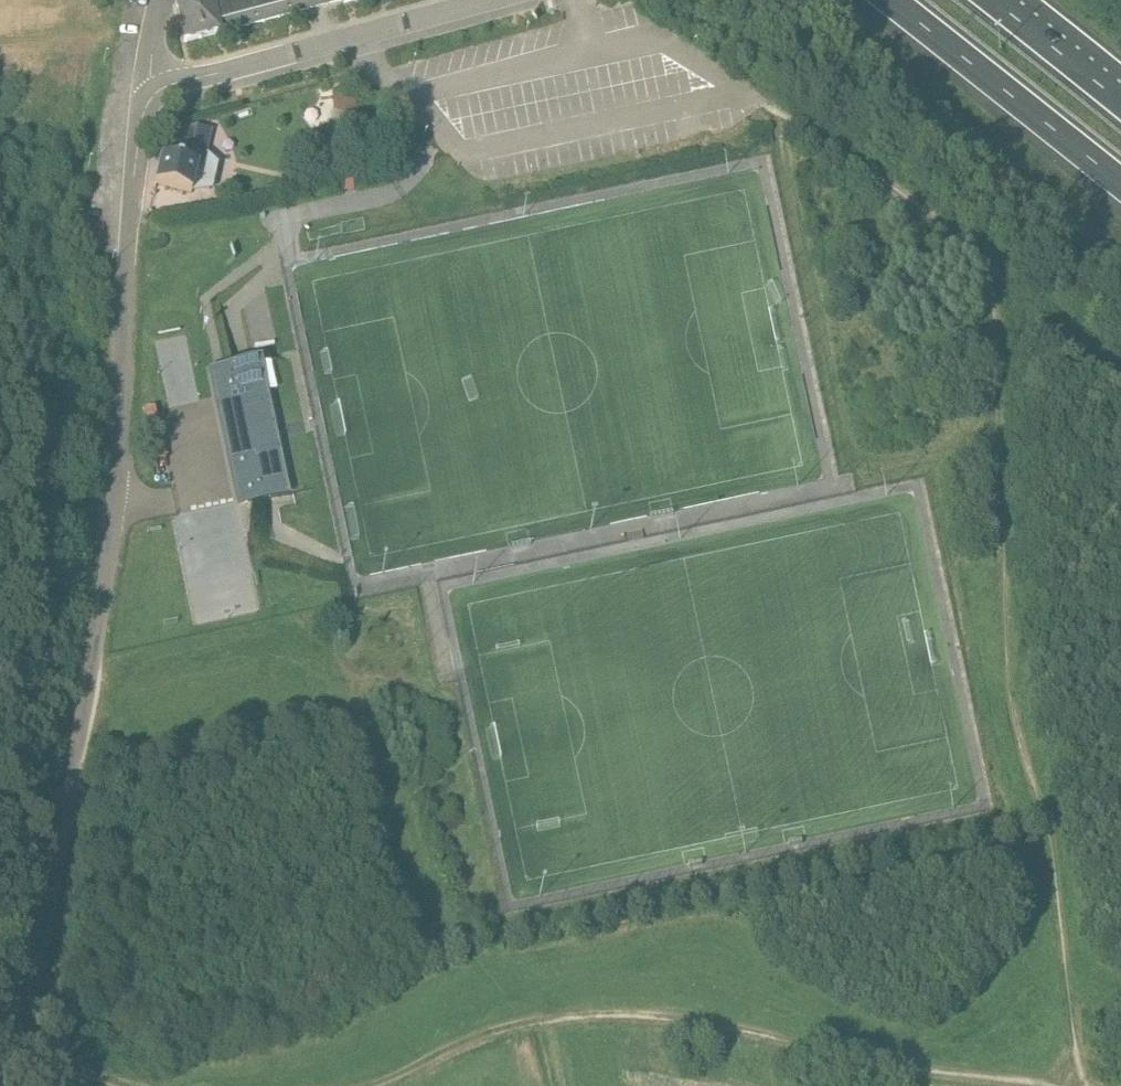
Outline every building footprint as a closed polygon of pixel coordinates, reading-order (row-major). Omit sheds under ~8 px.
[(173,7),(183,43),(344,1),(345,3),(358,0),(198,0),(173,7)] [(335,89),(336,96),(351,94),(350,86),(341,83),(335,89)] [(162,157),(156,185),(197,194),(207,154),(193,150),(199,124),(173,133),(167,158),(162,157)] [(299,174),(287,171),(285,182),(296,185),(299,174)] [(238,508),(291,497),(261,359),(209,370),(238,508)] [(157,462),(166,460),(164,449),(154,451),(157,462)]
